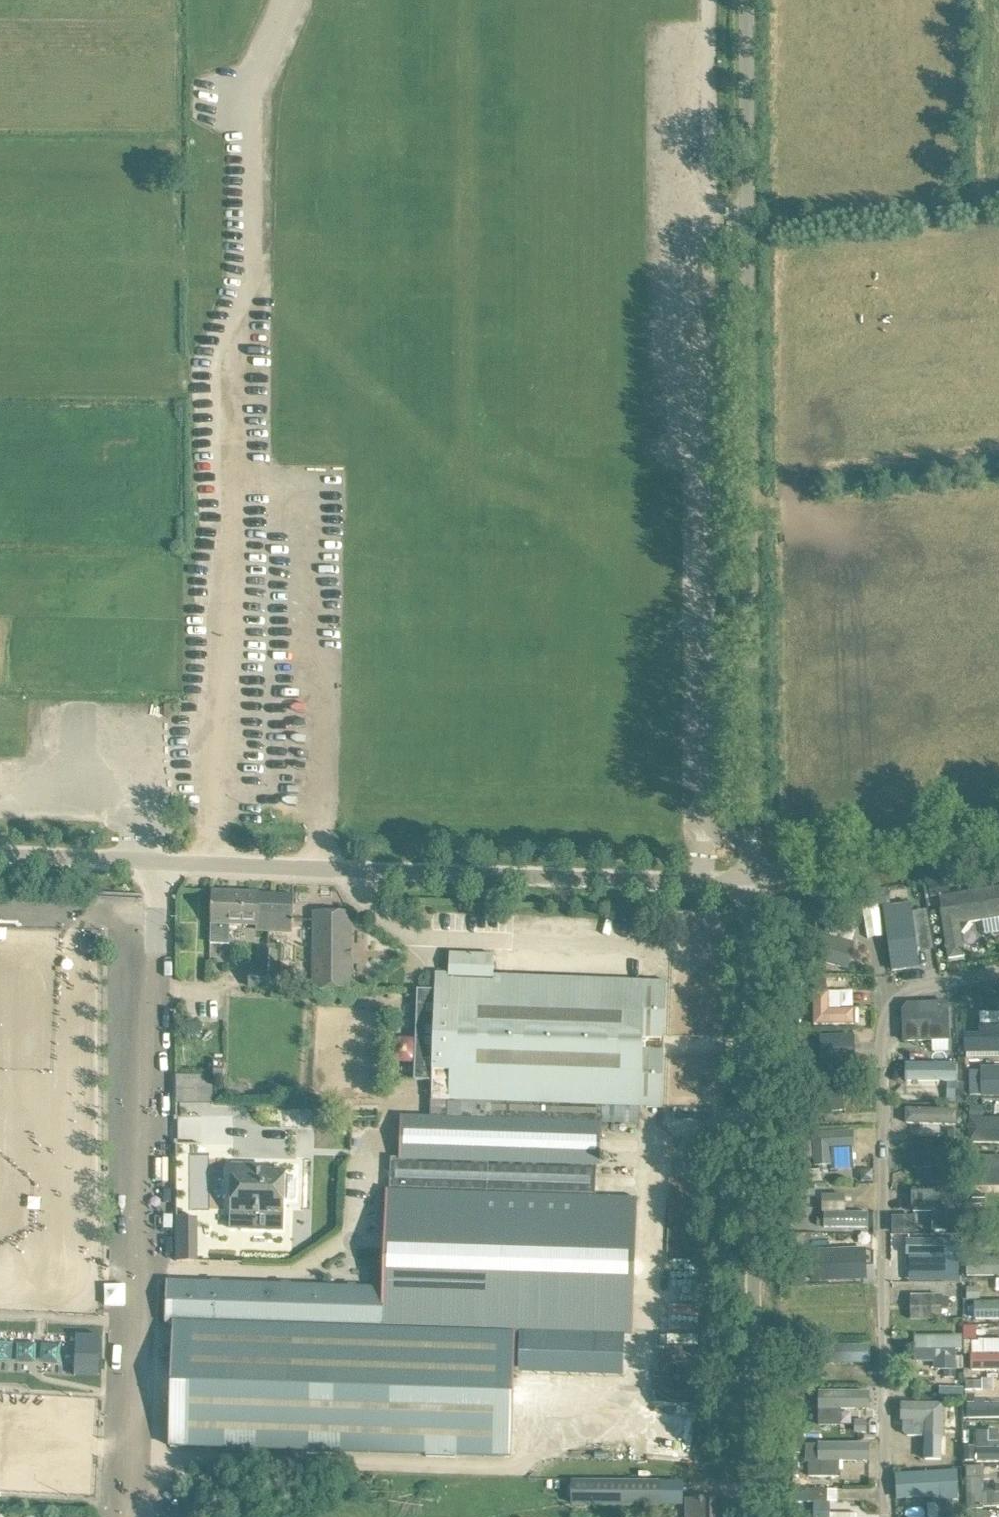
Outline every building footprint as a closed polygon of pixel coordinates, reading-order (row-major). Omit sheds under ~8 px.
[(951,893),(948,878),(928,882),(931,896),(951,893)] [(213,891),(211,943),(229,943),(230,923),(257,924),(258,893),(213,891)] [(275,894),(258,893),(257,924),(257,929),(292,930),(293,922),(294,922),(294,919),(293,919),(294,894),(276,894),(277,892),(275,892),(275,894)] [(941,910),(949,958),(965,956),(961,933),(970,922),(998,917),(998,901),(941,910)] [(911,903),(883,907),(892,969),(920,965),(918,951),(913,911),(911,903)] [(315,919),(314,950),(351,950),(351,920),(315,919)] [(817,921),(802,922),(803,936),(818,935),(817,921)] [(814,959),(848,968),(854,943),(821,934),(814,959)] [(250,987),(276,988),(278,952),(263,951),(261,972),(251,971),(250,987)] [(667,981),(493,975),(494,954),(450,953),(449,973),(437,972),(431,1121),(401,1120),(400,1161),(392,1160),(390,1192),(388,1192),(384,1290),(167,1282),(166,1324),(174,1324),(169,1447),(226,1449),(225,1452),(255,1453),(255,1450),(311,1452),(311,1455),(340,1456),(340,1453),(425,1457),(425,1459),(455,1460),(455,1458),(510,1460),(515,1335),(632,1339),(638,1201),(595,1200),(596,1169),(600,1169),(602,1105),(662,1107),(667,981)] [(351,988),(351,958),(314,958),(314,988),(351,988)] [(839,1008),(839,991),(827,991),(827,978),(814,978),(814,1000),(814,1024),(854,1024),(854,1008),(839,1008)] [(907,1002),(902,1009),(903,1040),(916,1040),(949,1039),(948,1027),(948,1015),(948,1001),(907,1002)] [(979,1056),(979,1052),(998,1052),(998,1025),(980,1025),(980,1036),(965,1037),(966,1057),(979,1056)] [(198,1027),(186,1027),(186,1036),(198,1036),(198,1027)] [(855,1060),(854,1035),(820,1037),(821,1061),(855,1060)] [(815,1057),(806,1058),(807,1070),(816,1070),(815,1057)] [(955,1064),(907,1064),(907,1080),(955,1080),(955,1064)] [(982,1093),(998,1094),(998,1067),(982,1067),(982,1093)] [(213,1078),(175,1078),(175,1105),(213,1105),(213,1078)] [(947,1083),(947,1102),(964,1102),(964,1083),(947,1083)] [(246,1086),(225,1084),(224,1093),(245,1095),(246,1086)] [(810,1111),(843,1109),(842,1085),(808,1087),(809,1101),(810,1111)] [(298,1089),(279,1088),(278,1099),(297,1100),(298,1089)] [(973,1105),(972,1118),(983,1118),(984,1105),(973,1105)] [(960,1124),(960,1109),(909,1108),(908,1115),(908,1123),(960,1124)] [(998,1143),(998,1118),(991,1118),(991,1120),(971,1119),(971,1142),(998,1143)] [(853,1146),(852,1131),(814,1134),(815,1159),(816,1165),(831,1164),(830,1148),(853,1146)] [(814,1134),(799,1134),(800,1160),(815,1159),(814,1134)] [(957,1150),(913,1150),(913,1167),(957,1166),(957,1150)] [(982,1156),(982,1169),(974,1169),(974,1177),(974,1186),(998,1186),(998,1157),(982,1156)] [(293,1199),(296,1196),(297,1179),(293,1175),(285,1175),(285,1173),(254,1172),(254,1165),(233,1164),(233,1173),(231,1228),(251,1229),(283,1230),(284,1207),(284,1199),(293,1199)] [(801,1167),(792,1167),(793,1179),(802,1178),(801,1167)] [(960,1171),(949,1171),(949,1180),(960,1180),(960,1171)] [(961,1229),(960,1192),(913,1192),(913,1199),(914,1210),(934,1210),(934,1229),(961,1229)] [(803,1204),(795,1204),(795,1216),(803,1216),(803,1204)] [(824,1225),(824,1227),(867,1227),(867,1212),(824,1211),(824,1216),(824,1225)] [(915,1233),(915,1215),(892,1215),(892,1233),(915,1233)] [(198,1219),(175,1219),(175,1263),(197,1263),(198,1219)] [(968,1238),(968,1249),(975,1249),(979,1244),(979,1238),(968,1238)] [(935,1266),(935,1254),(950,1254),(950,1239),(906,1240),(906,1248),(906,1254),(908,1254),(908,1266),(935,1266)] [(865,1263),(861,1264),(861,1251),(835,1252),(836,1265),(813,1265),(814,1280),(866,1278),(865,1263)] [(985,1254),(975,1254),(975,1259),(970,1259),(967,1259),(966,1275),(998,1275),(998,1259),(985,1259),(985,1254)] [(941,1264),(941,1283),(957,1283),(957,1264),(941,1264)] [(804,1270),(792,1271),(793,1285),(804,1284),(804,1270)] [(977,1288),(968,1288),(968,1300),(977,1300),(977,1288)] [(941,1295),(911,1295),(911,1318),(941,1318),(941,1309),(949,1309),(948,1297),(941,1297),(941,1295)] [(998,1318),(998,1302),(975,1302),(975,1319),(998,1318)] [(963,1326),(963,1336),(964,1336),(964,1339),(977,1339),(977,1326),(963,1326)] [(104,1375),(106,1332),(81,1332),(80,1374),(104,1375)] [(957,1368),(957,1348),(964,1348),(964,1339),(964,1336),(963,1336),(916,1336),(916,1345),(916,1359),(936,1359),(937,1368),(945,1368),(945,1377),(957,1377),(957,1368)] [(869,1362),(869,1346),(819,1345),(819,1361),(869,1362)] [(972,1353),(972,1369),(998,1369),(998,1353),(972,1353)] [(966,1378),(966,1389),(982,1389),(982,1378),(966,1378)] [(964,1399),(964,1387),(952,1386),(951,1399),(964,1399)] [(820,1408),(820,1425),(837,1425),(837,1408),(869,1408),(869,1392),(820,1391),(820,1408)] [(968,1404),(968,1410),(969,1418),(998,1417),(998,1403),(990,1403),(985,1403),(985,1396),(975,1397),(975,1404),(968,1404)] [(903,1419),(903,1430),(908,1436),(924,1436),(925,1457),(941,1457),(941,1436),(942,1404),(903,1404),(903,1411),(903,1419)] [(866,1434),(866,1421),(853,1421),(853,1433),(866,1434)] [(988,1431),(977,1431),(977,1442),(977,1462),(998,1462),(998,1447),(998,1442),(988,1442),(988,1431)] [(805,1444),(805,1462),(810,1462),(810,1476),(838,1476),(838,1460),(868,1460),(868,1444),(810,1444),(805,1444)] [(975,1460),(975,1445),(964,1445),(964,1460),(975,1460)] [(981,1466),(966,1467),(966,1479),(968,1509),(983,1508),(983,1506),(998,1505),(998,1485),(994,1485),(994,1491),(983,1491),(981,1466)] [(956,1470),(912,1473),(913,1496),(931,1495),(931,1497),(939,1508),(939,1516),(954,1516),(953,1500),(958,1499),(956,1470)] [(661,1481),(661,1479),(660,1479),(572,1479),(572,1505),(660,1505),(660,1504),(682,1504),(682,1481),(661,1481)] [(808,1502),(815,1502),(815,1516),(827,1516),(827,1512),(828,1502),(828,1489),(816,1489),(808,1489),(808,1502)] [(723,1500),(704,1500),(704,1498),(687,1498),(687,1516),(723,1516),(723,1500)]
